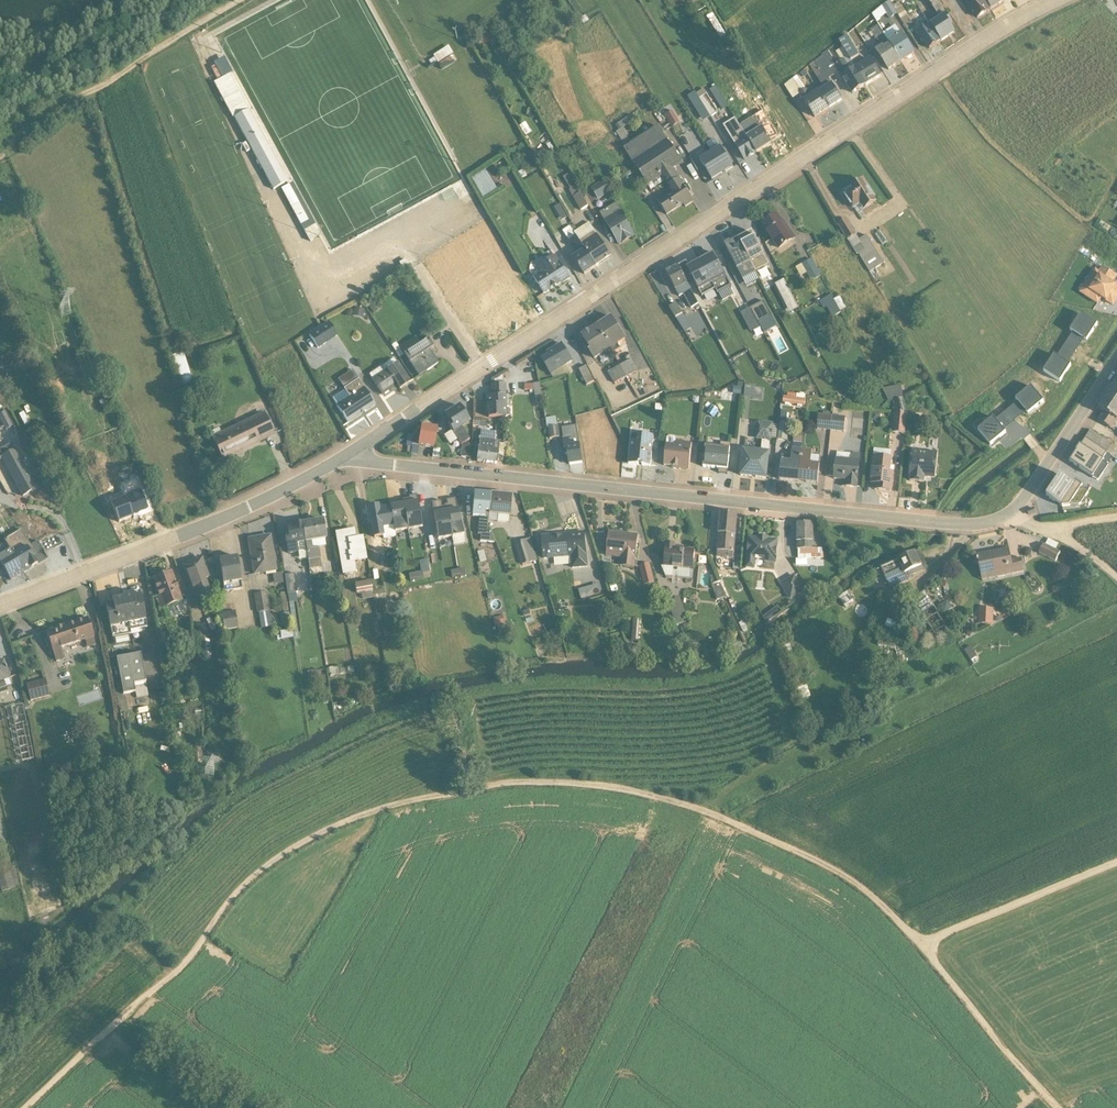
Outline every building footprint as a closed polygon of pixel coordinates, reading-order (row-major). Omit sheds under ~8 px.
[(952,24),(937,0),(927,0),(939,18),(929,24),(941,43),(955,33),(950,25),(952,24)] [(984,0),(966,0),(967,2),(966,3),(977,19),(991,11),(984,0)] [(991,11),(1004,2),(1003,0),(984,0),(991,11)] [(897,14),(889,1),(881,6),(890,19),(897,14)] [(913,25),(898,3),(892,7),(907,29),(913,25)] [(872,15),(876,22),(886,14),(882,7),(872,15)] [(923,42),(929,50),(941,43),(929,24),(918,8),(915,10),(909,14),(920,31),(916,34),(922,43),(923,42)] [(875,51),(888,71),(902,62),(874,20),(869,23),(872,29),(870,30),(870,32),(868,33),(871,38),(873,36),(877,42),(878,41),(882,46),(875,51)] [(915,54),(895,26),(883,33),(902,62),(915,54)] [(718,42),(724,52),(733,46),(727,37),(718,42)] [(865,85),(881,76),(870,59),(863,63),(847,37),(839,42),(842,49),(865,85)] [(450,47),(435,53),(441,68),(456,61),(450,47)] [(841,61),(835,65),(852,94),(865,85),(842,49),(838,51),(835,53),(841,61)] [(835,64),(827,52),(822,56),(829,69),(834,66),(834,65),(835,64)] [(833,76),(829,69),(822,56),(810,66),(823,89),(818,92),(828,108),(841,100),(828,79),(833,76)] [(213,65),(221,79),(228,75),(221,61),(213,65)] [(221,79),(213,83),(232,118),(233,118),(273,190),(288,182),(228,75),(221,79)] [(797,77),(785,87),(792,99),(799,94),(814,117),(828,108),(817,91),(811,96),(807,90),(806,90),(797,77)] [(717,113),(703,90),(696,94),(710,117),(717,113)] [(667,113),(673,126),(680,123),(674,110),(667,113)] [(634,121),(630,116),(615,125),(619,131),(616,133),(626,148),(631,145),(627,137),(628,136),(623,128),(634,121)] [(755,116),(739,126),(756,153),(771,143),(755,116)] [(734,119),(722,125),(733,145),(732,145),(737,152),(739,151),(744,160),(756,153),(734,119)] [(647,185),(682,163),(658,127),(624,149),(624,150),(647,185)] [(722,174),(733,168),(720,147),(709,153),(722,174)] [(709,153),(699,159),(712,180),(722,174),(709,153)] [(658,203),(666,215),(683,204),(685,207),(693,202),(678,179),(680,178),(674,168),(647,185),(651,190),(663,182),(671,195),(658,203)] [(485,198),(498,190),(487,171),(474,179),(485,198)] [(574,182),(570,175),(565,178),(570,185),(574,182)] [(610,193),(603,181),(591,188),(598,200),(610,193)] [(850,189),(843,193),(857,214),(862,210),(863,211),(877,202),(873,197),(874,196),(868,187),(867,188),(861,181),(860,182),(858,182),(853,185),(852,187),(850,189)] [(290,184),(280,189),(309,243),(318,237),(300,202),(290,184)] [(588,206),(576,186),(568,190),(580,210),(588,206)] [(634,236),(616,204),(600,213),(619,245),(634,236)] [(776,215),(762,224),(778,250),(794,239),(788,231),(787,232),(776,215)] [(869,273),(884,264),(865,236),(859,240),(847,219),(837,225),(856,255),(858,254),(869,273)] [(573,224),(570,226),(597,267),(611,257),(589,223),(577,230),(575,227),(577,226),(576,223),(573,225),(573,224)] [(572,258),(583,275),(597,267),(570,226),(562,231),(577,255),(572,258)] [(748,234),(738,239),(755,271),(759,269),(759,270),(768,265),(752,234),(749,236),(748,234)] [(755,271),(738,239),(729,244),(729,245),(725,247),(736,269),(737,269),(742,278),(755,271)] [(731,286),(713,254),(700,261),(717,293),(731,286)] [(533,277),(543,294),(561,283),(561,284),(569,278),(555,256),(538,267),(541,272),(533,277)] [(811,259),(794,268),(799,277),(807,273),(811,281),(820,276),(811,259)] [(686,262),(678,267),(686,283),(692,280),(702,298),(715,290),(700,261),(688,267),(686,262)] [(678,267),(666,273),(675,290),(679,297),(683,295),(690,309),(694,307),(696,310),(699,308),(698,305),(678,267)] [(1079,293),(1097,305),(1101,299),(1112,306),(1116,299),(1116,288),(1112,285),(1116,277),(1101,267),(1098,272),(1094,269),(1079,293)] [(821,295),(830,290),(823,277),(813,282),(821,295)] [(795,301),(787,286),(780,289),(788,304),(795,301)] [(831,295),(819,302),(823,308),(826,307),(832,317),(840,313),(831,295)] [(846,309),(839,297),(833,300),(840,312),(846,309)] [(381,308),(376,300),(368,306),(373,314),(381,308)] [(758,323),(770,316),(762,302),(750,308),(758,323)] [(676,304),(670,308),(676,318),(682,314),(676,304)] [(362,320),(365,311),(355,308),(352,317),(362,320)] [(741,314),(751,332),(760,327),(750,308),(741,314)] [(693,312),(687,315),(695,329),(701,325),(700,323),(704,320),(700,312),(695,315),(693,312)] [(1080,314),(1070,331),(1072,333),(1083,340),(1086,342),(1097,325),(1080,314)] [(613,354),(620,350),(618,346),(626,340),(610,317),(598,326),(613,354)] [(318,349),(337,336),(327,322),(308,335),(318,349)] [(598,326),(581,336),(590,350),(588,352),(594,360),(611,350),(598,326)] [(693,332),(687,335),(690,341),(691,340),(691,341),(697,338),(693,332)] [(1083,340),(1072,333),(1056,357),(1067,364),(1083,340)] [(399,347),(418,377),(438,364),(429,350),(433,347),(427,339),(420,344),(415,336),(399,347)] [(403,356),(393,340),(389,343),(399,358),(403,356)] [(572,362),(561,344),(547,353),(549,356),(542,360),(553,379),(571,374),(566,366),(572,362)] [(12,352),(0,358),(4,368),(17,362),(12,352)] [(181,386),(191,384),(186,353),(176,355),(181,386)] [(1060,383),(1070,366),(1067,364),(1056,357),(1054,355),(1043,372),(1060,383)] [(399,390),(410,383),(397,364),(396,364),(393,359),(390,360),(388,361),(386,363),(384,365),(369,376),(382,396),(396,387),(399,390)] [(619,366),(626,377),(637,371),(631,360),(619,366)] [(594,382),(586,366),(579,370),(587,385),(594,382)] [(619,366),(607,373),(614,384),(626,377),(619,366)] [(502,384),(502,374),(493,380),(493,384),(490,385),(490,396),(486,397),(487,419),(506,417),(505,384),(502,384)] [(335,406),(348,425),(376,406),(358,380),(344,389),(344,391),(332,399),(336,406),(335,406)] [(532,385),(524,385),(524,391),(533,391),(536,406),(542,405),(539,383),(532,384),(532,385)] [(746,383),(746,396),(755,396),(756,384),(746,383)] [(888,400),(905,396),(901,384),(885,388),(888,400)] [(743,385),(723,385),(722,398),(737,399),(737,391),(743,391),(743,385)] [(1114,385),(1098,409),(1103,412),(1098,421),(1111,429),(1116,421),(1116,387),(1114,385)] [(1026,412),(1028,415),(1043,402),(1030,387),(1015,400),(1017,402),(1026,412)] [(786,392),(785,403),(806,405),(807,398),(798,397),(798,394),(786,392)] [(1017,402),(995,420),(1003,431),(1026,412),(1017,402)] [(470,423),(459,405),(443,415),(448,422),(446,424),(451,431),(443,437),(449,445),(456,440),(461,447),(460,458),(469,458),(471,449),(466,442),(470,440),(471,429),(464,433),(461,429),(470,423)] [(0,415),(0,420),(5,430),(13,426),(5,412),(0,415)] [(29,424),(23,413),(18,415),(24,427),(29,424)] [(222,459),(224,459),(273,435),(264,413),(221,433),(218,429),(209,433),(211,438),(222,459)] [(905,416),(895,415),(893,436),(903,437),(905,416)] [(783,418),(779,417),(777,441),(786,441),(788,424),(782,423),(783,418)] [(846,420),(819,417),(818,430),(844,432),(846,420)] [(556,418),(544,419),(546,428),(548,428),(549,439),(559,438),(556,418)] [(977,431),(990,446),(1005,433),(1003,431),(995,420),(993,418),(977,431)] [(773,439),(774,425),(773,425),(773,424),(757,423),(755,440),(761,441),(760,451),(742,450),(740,476),(765,479),(770,453),(770,452),(768,452),(769,442),(771,442),(771,439),(773,439)] [(421,427),(418,446),(433,449),(436,428),(421,427)] [(403,454),(410,454),(410,455),(416,456),(418,446),(420,431),(416,430),(414,437),(407,435),(403,454)] [(495,441),(495,433),(479,431),(476,462),(505,466),(509,440),(503,439),(502,442),(495,441)] [(798,483),(802,432),(794,431),(793,448),(791,448),(791,456),(782,455),(779,481),(798,483)] [(1090,431),(1085,438),(1107,453),(1111,456),(1116,447),(1090,431)] [(630,441),(628,465),(638,466),(638,463),(642,464),(642,466),(650,467),(654,437),(648,436),(648,434),(640,433),(640,435),(632,434),(631,441),(630,441)] [(578,437),(563,439),(565,455),(568,455),(569,465),(582,463),(578,437)] [(664,466),(673,467),(673,470),(688,471),(691,444),(676,442),(676,440),(675,437),(669,437),(667,439),(664,466)] [(1075,452),(1069,462),(1098,481),(1108,466),(1106,465),(1107,464),(1102,460),(1107,453),(1085,438),(1080,446),(1079,445),(1075,452)] [(41,486),(37,480),(34,482),(16,449),(15,449),(11,443),(0,449),(0,454),(2,457),(1,458),(22,497),(41,486)] [(703,468),(719,469),(718,474),(727,475),(730,444),(721,443),(720,448),(705,447),(703,468)] [(812,450),(801,449),(798,483),(817,485),(820,457),(811,456),(812,450)] [(890,451),(873,449),(870,484),(874,485),(874,491),(892,492),(894,472),(890,472),(891,458),(890,458),(890,451)] [(910,476),(909,481),(923,483),(924,477),(934,478),(937,453),(912,450),(909,475),(910,476)] [(50,458),(47,453),(35,459),(37,464),(50,458)] [(852,455),(837,453),(836,459),(835,459),(833,480),(841,481),(841,487),(857,489),(860,455),(852,454),(852,455)] [(1058,479),(1046,497),(1062,507),(1080,505),(1088,493),(1067,480),(1060,475),(1058,479)] [(133,517),(148,511),(136,481),(121,486),(126,498),(133,517)] [(480,535),(479,542),(493,543),(487,528),(490,494),(474,493),(472,517),(478,518),(477,535),(480,535)] [(490,494),(488,521),(508,523),(508,517),(509,517),(511,496),(490,494)] [(416,496),(408,497),(409,499),(402,500),(403,506),(400,507),(399,505),(389,507),(394,532),(421,527),(416,496)] [(126,498),(111,504),(118,523),(133,517),(126,498)] [(440,502),(431,503),(433,513),(431,514),(436,540),(449,538),(451,538),(453,546),(463,544),(457,510),(456,510),(454,499),(446,501),(446,505),(444,506),(444,507),(441,507),(440,502)] [(377,506),(368,507),(373,539),(381,538),(382,540),(395,538),(389,507),(378,509),(377,506)] [(723,513),(720,513),(718,534),(716,551),(717,551),(716,558),(733,560),(733,559),(733,552),(734,552),(736,535),(737,515),(723,513)] [(326,539),(323,520),(312,521),(302,523),(309,569),(309,570),(321,568),(318,548),(318,547),(325,546),(324,540),(326,539)] [(294,524),(293,521),(285,522),(287,533),(284,534),(287,554),(306,551),(302,523),(294,524)] [(798,559),(823,558),(821,549),(813,549),(813,542),(812,523),(797,524),(797,550),(798,551),(798,559)] [(355,538),(354,529),(334,533),(342,576),(355,573),(354,563),(366,561),(363,537),(355,538)] [(46,559),(47,559),(48,559),(38,542),(37,541),(30,546),(20,530),(3,540),(4,542),(23,573),(37,565),(37,564),(46,559)] [(584,532),(541,536),(543,560),(553,559),(554,566),(571,565),(571,569),(588,568),(584,532)] [(638,536),(609,533),(606,557),(620,559),(620,566),(634,568),(638,536)] [(270,536),(247,540),(254,576),(265,574),(265,575),(275,574),(275,572),(276,572),(270,536)] [(746,569),(754,570),(755,560),(764,561),(764,563),(775,564),(777,542),(767,541),(767,539),(758,538),(758,540),(749,539),(746,569)] [(522,565),(537,561),(530,539),(515,543),(522,565)] [(23,573),(4,542),(0,545),(0,565),(10,581),(23,573)] [(665,577),(690,578),(691,570),(693,570),(694,550),(683,549),(683,547),(676,546),(675,544),(665,543),(663,568),(661,568),(665,577)] [(1055,561),(1060,552),(1043,544),(1039,553),(1055,561)] [(1008,549),(976,556),(982,581),(1024,572),(1021,559),(1011,561),(1008,549)] [(485,562),(483,551),(476,553),(479,564),(485,562)] [(919,551),(881,568),(890,588),(908,580),(909,576),(927,568),(919,551)] [(226,559),(219,560),(224,592),(242,590),(237,558),(229,559),(230,560),(226,561),(226,559)] [(183,566),(194,600),(211,594),(206,579),(208,578),(201,559),(183,566)] [(654,583),(650,564),(639,567),(644,586),(654,583)] [(465,576),(463,568),(450,571),(451,579),(465,577),(465,576)] [(421,571),(408,574),(409,582),(430,578),(429,573),(422,574),(421,571)] [(160,610),(182,602),(171,572),(152,579),(159,598),(156,599),(160,610)] [(285,583),(283,573),(272,575),(274,585),(285,583)] [(294,575),(284,576),(287,595),(297,593),(294,575)] [(790,600),(805,593),(797,575),(782,581),(790,600)] [(361,595),(362,600),(372,599),(373,598),(370,581),(354,584),(356,593),(357,594),(357,595),(361,595)] [(615,583),(609,585),(612,594),(618,592),(615,583)] [(385,599),(383,589),(372,591),(373,601),(385,599)] [(580,589),(583,600),(601,594),(600,589),(580,589)] [(139,592),(132,593),(122,595),(122,598),(111,600),(111,601),(105,603),(112,638),(113,638),(114,647),(130,643),(129,635),(130,635),(129,631),(146,627),(139,592)] [(924,592),(911,600),(926,622),(927,622),(930,627),(920,633),(919,631),(915,634),(924,649),(949,633),(924,592)] [(266,593),(254,595),(257,612),(261,628),(272,626),(271,623),(278,622),(277,616),(274,615),(273,614),(269,615),(268,611),(269,611),(266,593)] [(280,594),(283,612),(288,612),(285,593),(280,594)] [(669,600),(676,624),(688,620),(682,597),(669,600)] [(293,600),(288,601),(294,634),(298,633),(293,600)] [(569,602),(560,605),(567,626),(575,623),(569,602)] [(1013,615),(1009,606),(996,613),(1001,621),(1013,615)] [(221,613),(224,631),(238,628),(234,610),(221,613)] [(288,613),(279,615),(280,622),(290,620),(288,613)] [(494,617),(496,626),(506,623),(504,615),(494,617)] [(981,624),(976,615),(970,618),(975,627),(981,624)] [(93,639),(94,638),(87,618),(61,627),(61,628),(56,629),(56,628),(45,632),(56,663),(64,660),(61,649),(84,641),(87,649),(95,646),(93,639)] [(902,634),(905,623),(887,618),(884,629),(902,634)] [(632,642),(637,642),(640,622),(635,621),(632,642)] [(209,638),(205,624),(196,627),(200,641),(202,658),(211,656),(209,638)] [(276,636),(277,641),(293,638),(291,630),(279,632),(280,635),(276,636)] [(877,646),(904,650),(905,643),(878,639),(877,646)] [(976,657),(969,647),(964,651),(970,660),(970,661),(976,657)] [(145,682),(140,654),(116,658),(123,695),(134,692),(133,685),(145,682)] [(6,688),(3,681),(10,679),(4,660),(0,661),(0,690),(6,688)] [(44,680),(26,685),(30,701),(49,696),(44,680)] [(11,706),(16,721),(26,717),(21,703),(11,706)] [(13,864),(0,868),(0,888),(1,892),(19,887),(13,864)]
